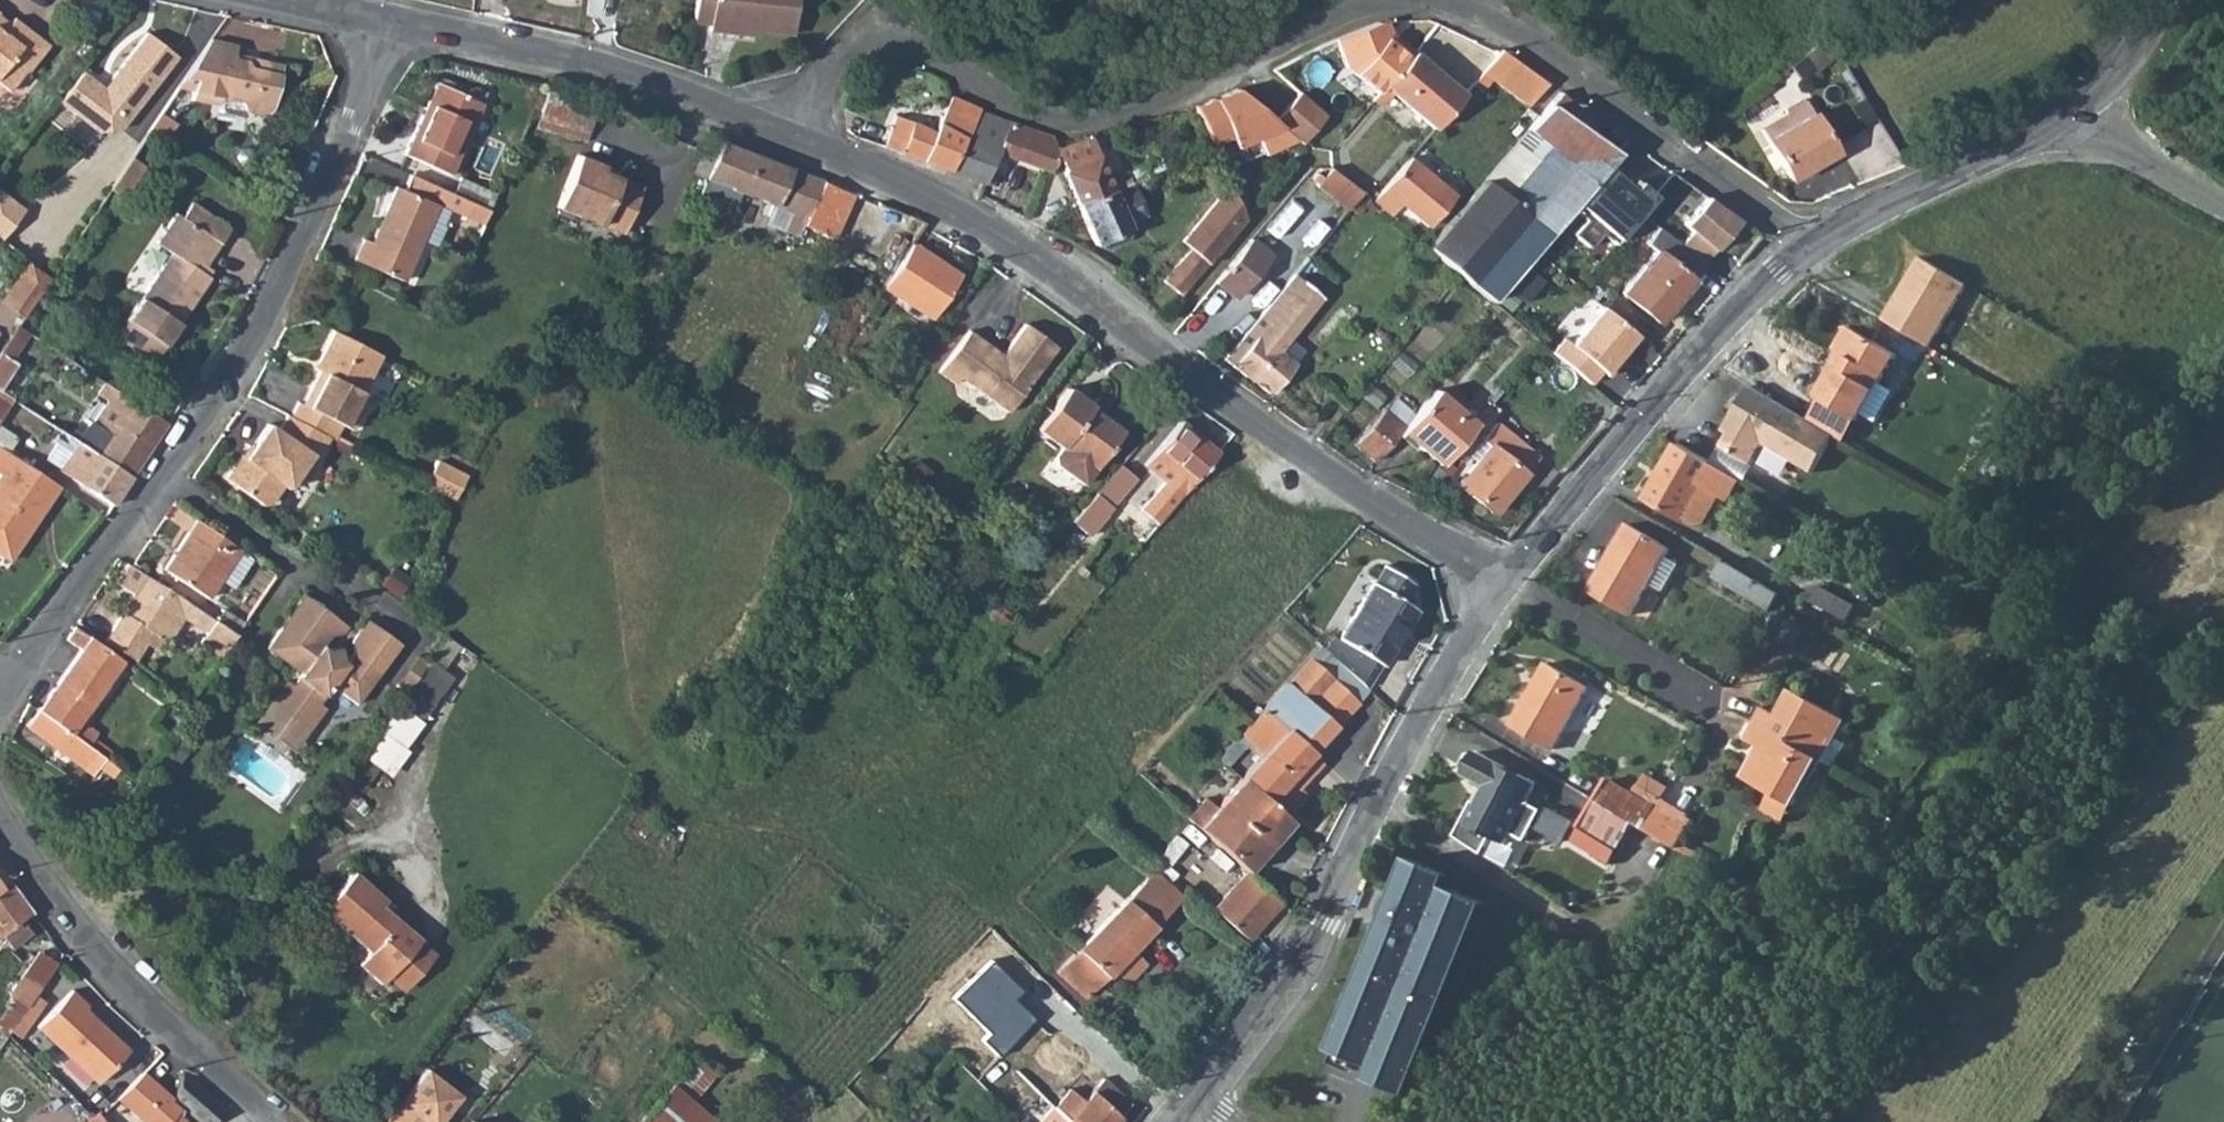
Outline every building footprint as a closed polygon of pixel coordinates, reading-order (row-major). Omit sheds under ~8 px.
[(693,22),(709,24),(708,31),(725,34),(725,27),(755,31),(791,36),(796,0),(696,0),(693,22)] [(52,43),(17,17),(10,26),(0,18),(0,82),(12,92),(28,69),(31,71),(52,43)] [(1379,91),(1382,87),(1413,50),(1393,33),(1387,20),(1378,22),(1335,39),(1346,64),(1379,91)] [(85,67),(63,96),(103,126),(125,123),(163,72),(180,51),(149,27),(133,49),(107,83),(85,67)] [(755,31),(725,27),(725,34),(754,38),(755,31)] [(234,54),(237,41),(210,35),(182,77),(194,80),(191,98),(212,102),(220,96),(240,100),(241,103),(243,106),(248,110),(252,112),(259,113),(265,109),(270,104),(279,61),(245,53),(244,56),(234,54)] [(1824,39),(1806,55),(1804,56),(1813,68),(1833,52),(1824,39)] [(1382,87),(1434,130),(1466,93),(1413,50),(1382,87)] [(1485,70),(1527,106),(1547,83),(1502,50),(1485,70)] [(448,170),(480,98),(434,78),(403,149),(448,170)] [(1277,118),(1238,85),(1194,108),(1212,145),(1230,136),(1235,147),(1282,123),(1277,118)] [(586,141),(598,102),(548,87),(536,125),(586,141)] [(1328,112),(1300,90),(1277,118),(1282,123),(1304,141),(1328,112)] [(1558,91),(1427,245),(1492,300),(1607,163),(1616,152),(1565,109),(1572,101),(1558,91)] [(927,159),(984,181),(995,150),(1007,119),(978,109),(953,98),(940,132),(927,159)] [(1790,181),(1835,153),(1807,103),(1761,128),(1790,181)] [(887,144),(927,159),(940,132),(930,129),(893,115),(887,144)] [(995,150),(1046,169),(1052,166),(1056,162),(1057,159),(1058,155),(1057,150),(1057,148),(1055,144),(1050,135),(1007,119),(995,150)] [(1057,159),(1078,204),(1113,189),(1089,136),(1057,148),(1057,150),(1058,155),(1057,159)] [(1678,177),(1627,139),(1616,152),(1607,163),(1661,202),(1678,177)] [(715,156),(707,176),(793,210),(808,216),(817,194),(835,201),(839,190),(827,185),(826,183),(820,179),(721,141),(715,156)] [(601,222),(625,232),(644,185),(603,168),(605,163),(580,153),(559,205),(584,215),(586,210),(603,217),(601,222)] [(131,154),(125,163),(140,173),(146,164),(131,154)] [(1427,225),(1453,194),(1410,158),(1374,201),(1389,214),(1399,201),(1427,225)] [(140,173),(125,163),(117,175),(132,185),(140,173)] [(1348,207),(1362,190),(1333,166),(1318,182),(1348,207)] [(487,223),(493,208),(454,190),(411,172),(401,195),(391,191),(367,245),(359,241),(351,263),(397,284),(433,201),(487,223)] [(132,185),(117,175),(110,186),(125,196),(132,185)] [(499,193),(461,175),(454,190),(493,208),(499,193)] [(1113,189),(1078,204),(1095,243),(1130,228),(1127,219),(1140,212),(1143,212),(1130,181),(1113,189)] [(1162,279),(1181,294),(1247,218),(1229,181),(1181,238),(1189,246),(1162,279)] [(6,234),(28,203),(0,184),(0,230),(6,234)] [(1311,197),(1317,191),(1311,186),(1305,192),(1311,197)] [(1681,220),(1690,229),(1678,242),(1702,262),(1736,217),(1704,193),(1681,220)] [(835,201),(817,194),(808,216),(826,223),(835,201)] [(205,264),(230,225),(190,199),(180,214),(173,211),(154,240),(169,250),(125,318),(164,343),(208,275),(201,270),(205,264)] [(586,210),(584,215),(601,222),(603,217),(586,210)] [(789,220),(805,226),(808,216),(793,210),(789,220)] [(1658,322),(1706,265),(1702,262),(1678,242),(1661,228),(1648,244),(1656,251),(1622,292),(1658,322)] [(1252,239),(1216,281),(1234,296),(1269,253),(1252,239)] [(934,317),(961,276),(912,244),(885,285),(934,317)] [(31,305),(55,269),(35,255),(10,292),(31,305)] [(1959,280),(1914,255),(1880,317),(1924,342),(1959,280)] [(208,275),(213,269),(205,264),(201,270),(208,275)] [(1289,297),(1307,312),(1320,298),(1302,282),(1289,297)] [(1250,327),(1257,333),(1231,365),(1271,393),(1296,363),(1294,361),(1303,351),(1287,336),(1307,312),(1289,297),(1280,289),(1280,290),(1250,327)] [(877,297),(867,290),(862,299),(872,305),(877,297)] [(1624,347),(1635,334),(1601,306),(1570,343),(1564,338),(1553,351),(1590,384),(1601,370),(1608,375),(1629,350),(1624,347)] [(164,343),(125,318),(115,334),(153,359),(164,343)] [(1011,409),(1060,344),(1029,321),(1006,352),(972,327),(942,368),(959,380),(964,373),(1011,409)] [(19,324),(1,351),(10,357),(28,330),(19,324)] [(1881,382),(1897,354),(1847,325),(1834,348),(1839,351),(1834,360),(1879,386),(1881,382)] [(374,352),(327,331),(314,360),(317,361),(299,403),(295,401),(288,418),(329,437),(338,441),(345,424),(348,425),(365,388),(359,385),(374,352)] [(18,363),(10,357),(1,351),(0,352),(0,389),(1,389),(18,363)] [(1834,360),(1814,394),(1859,420),(1863,413),(1879,386),(1834,360)] [(122,411),(109,432),(94,422),(91,420),(81,435),(74,430),(70,435),(132,476),(168,422),(103,380),(96,392),(108,401),(122,411)] [(1881,382),(1879,386),(1863,413),(1878,421),(1896,390),(1881,382)] [(1741,401),(1749,388),(1742,384),(1735,398),(1741,401)] [(1090,407),(1092,404),(1069,387),(1039,428),(1061,446),(1064,442),(1093,464),(1120,430),(1090,407)] [(1827,431),(1749,388),(1741,401),(1735,398),(1719,424),(1725,428),(1720,437),(1715,445),(1746,463),(1758,442),(1807,468),(1827,431)] [(12,397),(1,389),(0,389),(0,415),(12,397)] [(1440,462),(1475,422),(1435,390),(1414,413),(1403,427),(1400,430),(1440,462)] [(1473,407),(1481,415),(1492,403),(1484,395),(1473,407)] [(1414,413),(1395,397),(1384,410),(1403,427),(1414,413)] [(108,401),(94,422),(109,432),(122,411),(108,401)] [(1384,410),(1382,409),(1353,442),(1374,461),(1400,430),(1403,427),(1384,410)] [(313,457),(329,437),(288,418),(283,416),(274,429),(265,423),(249,445),(243,441),(220,473),(261,503),(269,502),(282,485),(284,487),(308,454),(313,457)] [(1182,497),(1219,452),(1181,420),(1144,465),(1165,482),(1140,512),(1157,526),(1182,497)] [(1493,511),(1539,455),(1496,420),(1482,438),(1490,444),(1458,482),(1493,511)] [(1725,428),(1719,424),(1714,433),(1720,437),(1725,428)] [(56,425),(49,435),(61,442),(50,459),(113,504),(132,476),(70,435),(56,425)] [(1081,481),(1093,464),(1064,442),(1061,446),(1054,454),(1055,462),(1081,481)] [(1677,443),(1646,498),(1686,520),(1687,519),(1706,486),(1723,496),(1730,500),(1741,480),(1677,443)] [(2,475),(15,454),(0,444),(0,474),(2,475)] [(0,478),(0,553),(11,561),(61,485),(15,454),(2,475),(0,478)] [(435,455),(423,480),(454,494),(465,469),(435,455)] [(1120,465),(1092,499),(1107,512),(1135,478),(1120,465)] [(1706,486),(1687,519),(1699,525),(1707,523),(1723,496),(1706,486)] [(1107,512),(1092,499),(1074,520),(1091,534),(1108,513),(1107,512)] [(196,519),(164,570),(208,597),(220,578),(234,588),(252,558),(196,519)] [(1666,556),(1670,548),(1628,524),(1591,590),(1632,614),(1650,584),(1666,593),(1681,564),(1666,556)] [(1717,575),(1776,610),(1785,594),(1727,560),(1717,575)] [(207,632),(201,641),(221,655),(236,633),(216,619),(186,599),(185,600),(147,577),(148,575),(128,563),(116,582),(135,594),(105,641),(135,659),(152,632),(164,640),(170,639),(185,617),(207,632)] [(1366,691),(1411,610),(1400,603),(1410,585),(1378,568),(1340,636),(1350,642),(1342,656),(1337,651),(1332,657),(1338,663),(1366,688),(1365,690),(1366,691)] [(1847,622),(1856,607),(1821,586),(1812,601),(1847,622)] [(349,627),(303,595),(269,644),(304,670),(293,685),(284,687),(277,697),(278,706),(282,727),(303,723),(313,721),(320,711),(318,702),(332,684),(358,702),(402,642),(373,622),(357,643),(359,655),(351,665),(346,662),(333,665),(332,652),(325,647),(333,637),(343,634),(349,627)] [(243,622),(223,608),(216,619),(236,633),(240,626),(243,622)] [(73,660),(105,684),(122,661),(76,626),(68,638),(81,647),(73,660)] [(344,649),(332,652),(333,665),(346,662),(344,649)] [(400,680),(409,687),(428,662),(419,655),(400,680)] [(1306,758),(1357,702),(1355,700),(1327,675),(1308,658),(1307,659),(1308,660),(1290,682),(1288,680),(1264,707),(1271,714),(1264,722),(1274,731),(1281,723),(1286,728),(1242,778),(1267,801),(1286,780),(1306,758)] [(50,693),(81,716),(105,684),(73,660),(50,693)] [(1327,675),(1355,700),(1365,690),(1366,688),(1338,663),(1327,675)] [(1581,689),(1543,665),(1505,727),(1544,751),(1581,689)] [(788,705),(797,694),(789,689),(781,700),(788,705)] [(1814,771),(1818,774),(1848,721),(1793,690),(1779,714),(1764,704),(1745,737),(1759,745),(1741,776),(1769,792),(1793,807),(1814,771)] [(78,720),(81,716),(50,693),(38,709),(69,733),(78,720)] [(402,696),(363,749),(392,771),(432,718),(402,696)] [(278,706),(270,701),(257,720),(298,747),(311,728),(303,723),(282,727),(278,706)] [(117,769),(93,751),(69,733),(38,709),(27,725),(62,749),(75,758),(96,772),(100,767),(113,776),(117,769)] [(69,733),(93,751),(98,743),(93,739),(97,733),(78,720),(69,733)] [(75,758),(62,749),(51,764),(64,773),(75,758)] [(1462,774),(1483,785),(1474,802),(1469,799),(1452,832),(1479,850),(1487,836),(1500,843),(1506,833),(1520,840),(1532,818),(1527,816),(1532,807),(1522,802),(1532,784),(1473,751),(1462,774)] [(1286,780),(1298,791),(1319,768),(1306,758),(1286,780)] [(1286,818),(1267,801),(1242,778),(1208,816),(1198,807),(1189,816),(1248,871),(1290,822),(1286,818)] [(1267,801),(1286,818),(1300,803),(1300,793),(1298,791),(1286,780),(1267,801)] [(1593,803),(1632,826),(1645,833),(1657,811),(1633,797),(1606,780),(1593,803)] [(1657,811),(1661,803),(1638,789),(1633,797),(1657,811)] [(1793,807),(1769,792),(1759,809),(1783,824),(1793,807)] [(1577,829),(1616,854),(1632,826),(1593,803),(1577,829)] [(1645,833),(1677,851),(1693,824),(1685,820),(1686,818),(1661,803),(1657,811),(1645,833)] [(1564,841),(1576,819),(1551,805),(1539,827),(1564,841)] [(1537,810),(1532,807),(1527,816),(1532,818),(1537,810)] [(1467,873),(1424,856),(1348,1047),(1385,1062),(1379,1078),(1425,1097),(1502,902),(1462,886),(1467,873)] [(1111,915),(1079,949),(1108,976),(1113,970),(1132,950),(1185,893),(1156,867),(1116,910),(1113,908),(1109,913),(1111,915)] [(411,929),(380,903),(384,899),(353,871),(321,909),(368,952),(383,965),(411,929)] [(1248,871),(1213,907),(1248,939),(1282,902),(1248,871)] [(32,911),(7,878),(0,883),(0,936),(32,911)] [(411,929),(383,965),(368,952),(359,962),(405,1001),(442,956),(411,929)] [(1108,976),(1079,949),(1058,971),(1087,997),(1108,976)] [(1126,982),(1145,962),(1132,950),(1113,970),(1126,982)] [(39,952),(9,995),(12,998),(0,1016),(0,1026),(3,1028),(1,1032),(6,1035),(7,1033),(12,1026),(23,1010),(37,990),(56,963),(39,952)] [(37,1028),(99,1083),(129,1049),(83,1008),(87,1004),(70,988),(37,1028)] [(37,990),(23,1010),(33,1017),(47,997),(37,990)] [(12,1026),(22,1032),(33,1017),(23,1010),(12,1026)] [(715,1071),(696,1056),(673,1083),(691,1099),(715,1071)] [(415,1120),(423,1119),(427,1121),(435,1121),(459,1092),(425,1066),(381,1121),(413,1121),(415,1120)] [(183,1109),(198,1121),(213,1121),(226,1108),(182,1070),(174,1099),(173,1101),(183,1109)] [(144,1073),(117,1102),(142,1121),(189,1121),(181,1115),(183,1109),(173,1101),(174,1099),(155,1094),(158,1085),(144,1073)] [(673,1083),(640,1121),(713,1121),(734,1098),(711,1079),(693,1100),(691,1099),(673,1083)] [(1103,1079),(1086,1101),(1070,1121),(1056,1107),(1049,1099),(1032,1115),(1025,1109),(1015,1119),(1018,1121),(1114,1121),(1130,1101),(1103,1079)] [(1086,1101),(1070,1089),(1056,1107),(1070,1121),(1086,1101)]
